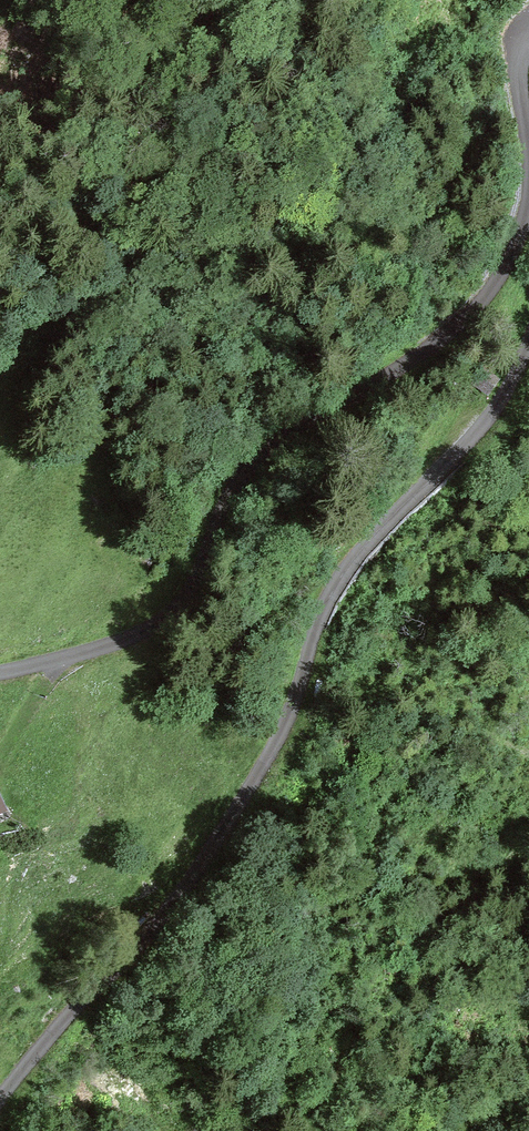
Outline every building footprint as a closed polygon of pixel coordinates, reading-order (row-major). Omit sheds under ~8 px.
[(486,391),(495,380),(482,369),(473,381),(486,391)]
